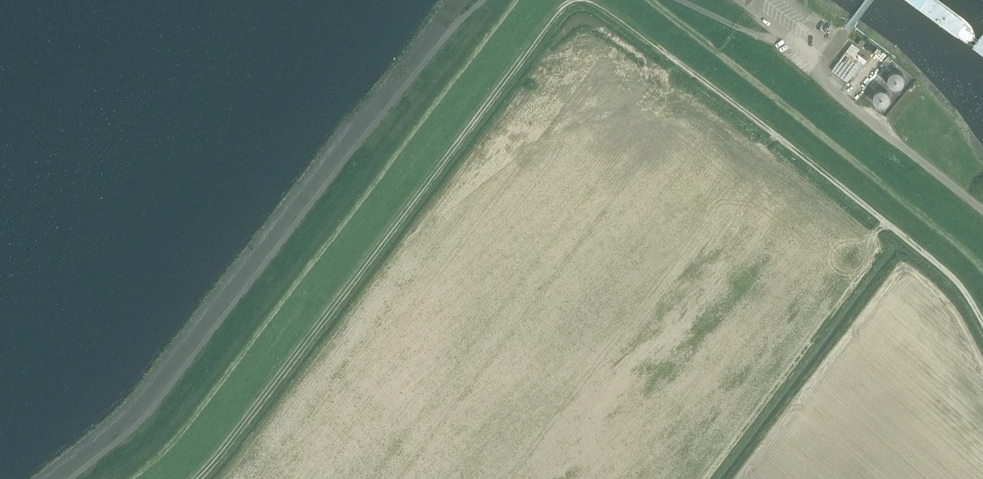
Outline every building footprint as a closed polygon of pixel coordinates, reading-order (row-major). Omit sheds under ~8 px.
[(832,70),(847,82),(861,62),(864,64),(867,60),(857,53),(860,49),(852,43),(832,70)] [(889,73),(888,75),(887,78),(887,80),(889,84),(891,86),(894,87),(897,87),(900,86),(903,84),(904,80),(904,75),(901,72),(898,70),(894,70),(892,71),(889,73)] [(873,98),(874,101),(875,103),(879,105),(882,105),(885,104),(888,102),(889,97),(889,94),(886,90),(884,89),(879,88),(876,90),(874,92),(873,96),(873,98)]
